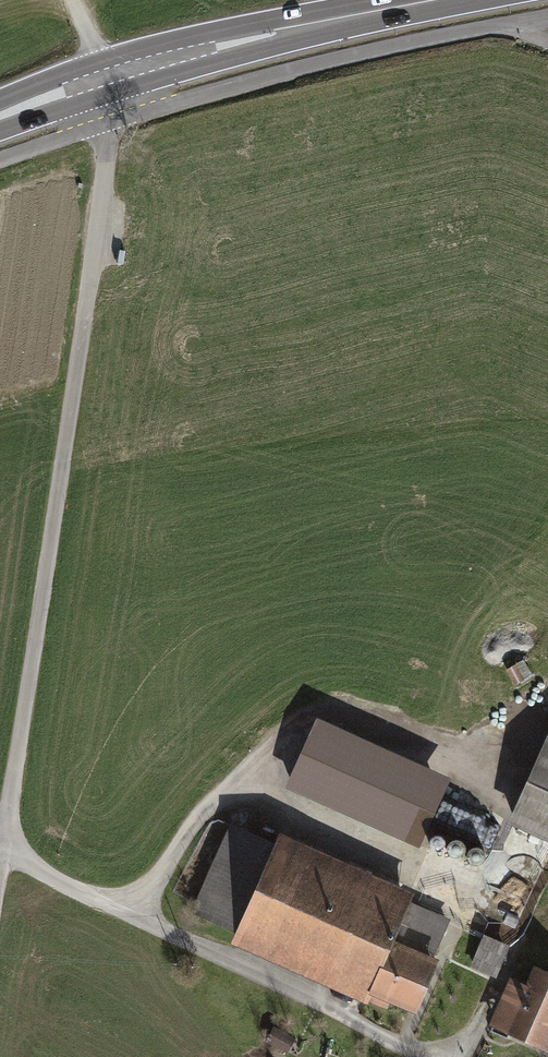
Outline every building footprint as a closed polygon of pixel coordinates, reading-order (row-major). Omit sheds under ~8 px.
[(448,781),(319,720),(287,788),(417,848),(448,781)] [(508,824),(547,842),(547,735),(508,824)] [(231,822),(193,913),(416,1008),(455,917),(231,822)] [(444,848),(446,842),(444,837),(441,835),(436,834),(432,836),(430,840),(430,845),(433,849),(439,851),(444,848)] [(467,848),(465,843),(462,840),(458,839),(453,840),(449,845),(449,851),(453,857),(460,857),(466,853),(467,848)] [(481,848),(476,847),(470,851),(468,858),(471,863),(477,866),(483,864),(487,859),(486,852),(481,848)] [(494,975),(507,945),(484,935),(471,966),(494,975)] [(510,978),(489,1026),(547,1051),(547,972),(535,966),(527,985),(510,978)] [(276,1026),(267,1041),(288,1054),(297,1039),(276,1026)]
